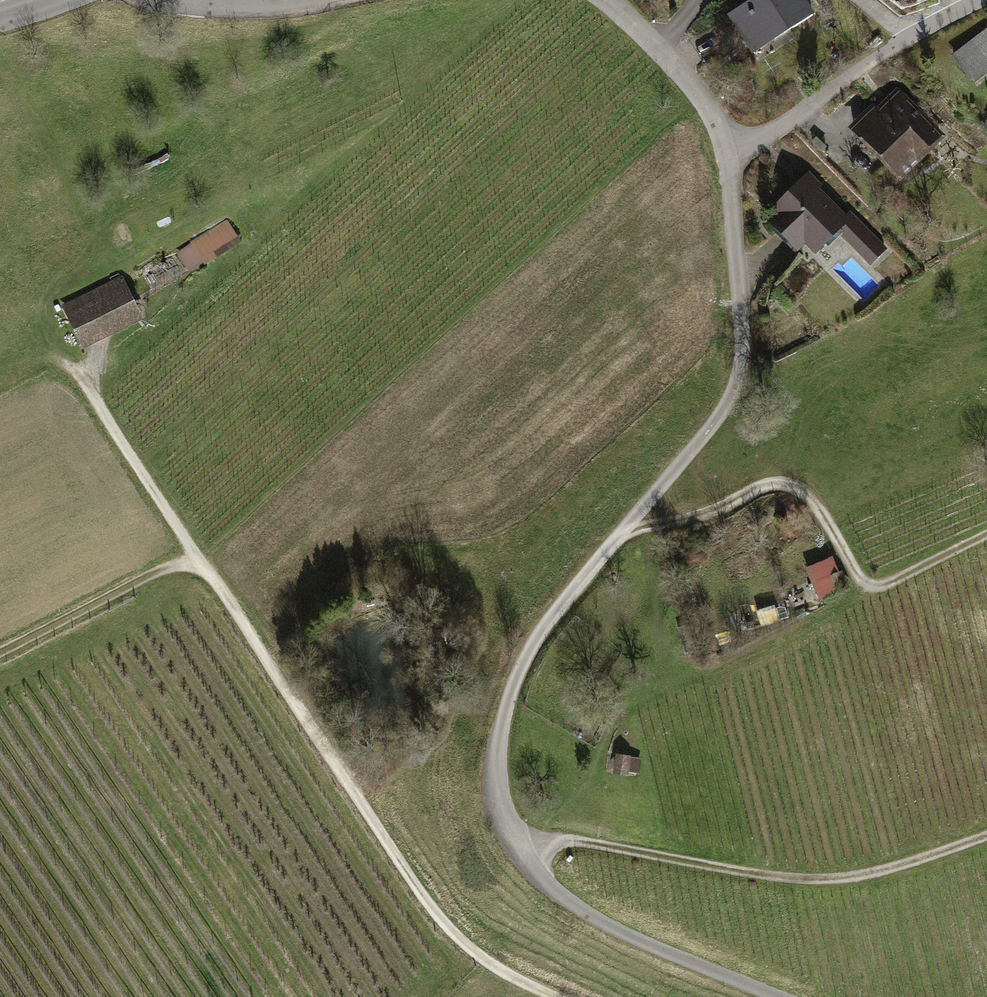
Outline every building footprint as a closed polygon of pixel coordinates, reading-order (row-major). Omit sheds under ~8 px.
[(737,19),(768,57),(817,17),(804,0),(760,0),(737,19)] [(893,91),(848,126),(894,183),(938,147),(893,91)] [(804,180),(765,214),(805,261),(845,227),(804,180)] [(177,247),(190,274),(245,246),(232,220),(177,247)] [(140,266),(80,299),(105,343),(165,310),(140,266)] [(830,559),(806,570),(819,601),(836,594),(828,576),(836,572),(830,559)] [(635,760),(616,756),(613,777),(631,780),(635,760)]
